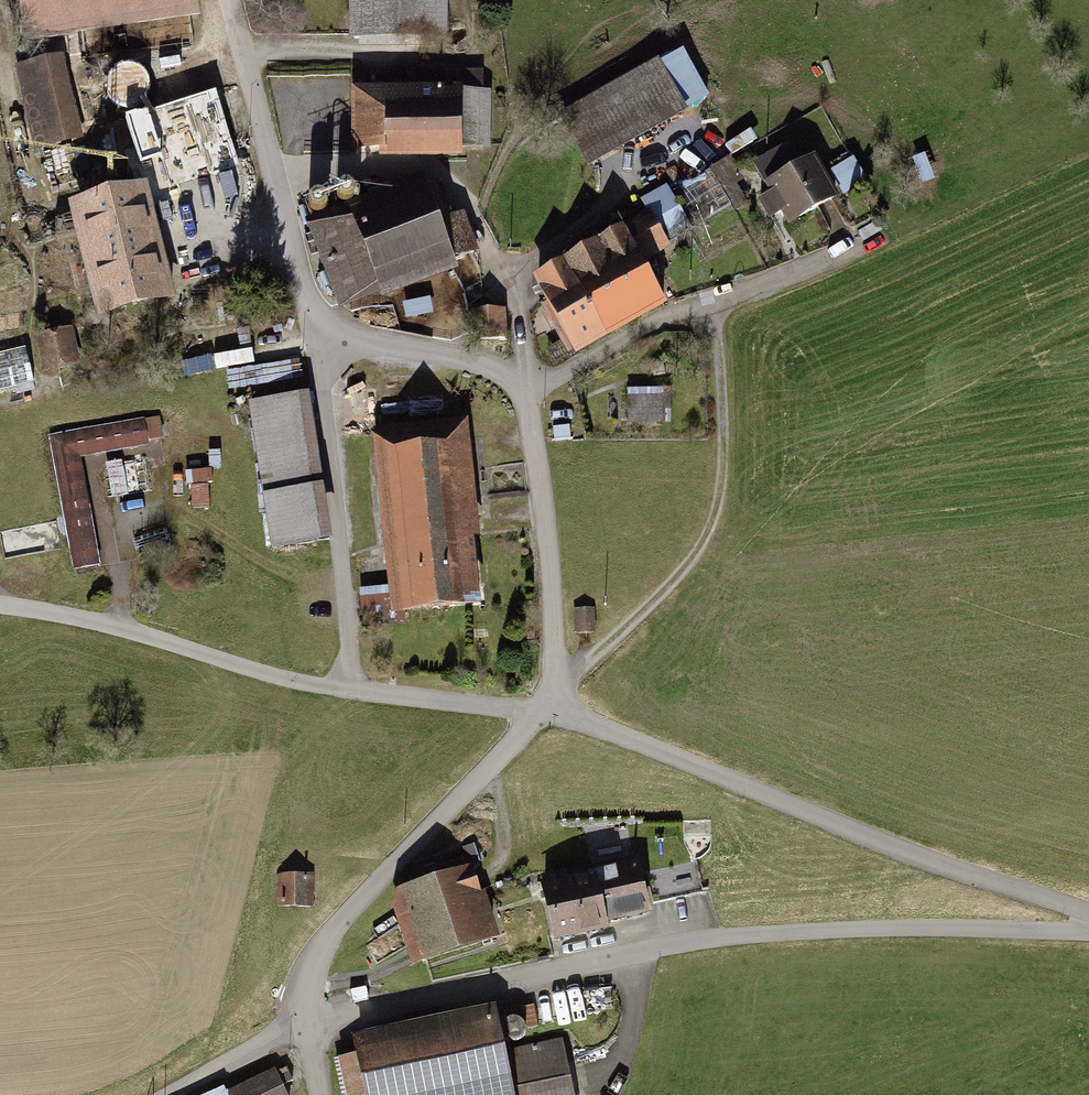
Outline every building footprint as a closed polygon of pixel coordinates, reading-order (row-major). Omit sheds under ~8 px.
[(27,0),(10,0),(14,27),(30,25),(27,0)] [(188,0),(27,0),(30,25),(188,3),(188,0)] [(443,0),(354,0),(354,39),(443,39),(443,0)] [(42,115),(69,108),(57,60),(16,69),(34,145),(48,142),(42,115)] [(682,111),(657,66),(565,118),(590,162),(682,111)] [(454,89),(454,93),(469,94),(469,74),(454,74),(454,89)] [(482,145),(482,93),(469,94),(454,93),(454,89),(441,89),(441,90),(437,90),(437,93),(359,93),(359,145),(482,145)] [(75,135),(69,108),(42,115),(48,142),(75,135)] [(787,146),(754,164),(767,187),(800,169),(787,146)] [(88,149),(67,155),(78,194),(99,188),(88,149)] [(744,179),(729,156),(710,168),(737,210),(748,204),(737,185),(744,179)] [(841,201),(817,159),(800,169),(767,187),(771,196),(759,203),(771,224),(781,218),(788,231),(814,216),(841,201)] [(854,160),(831,174),(845,197),(868,184),(854,160)] [(422,177),(352,204),(356,215),(427,189),(422,177)] [(349,185),(345,184),(341,186),(338,188),(337,192),(336,195),(337,199),(340,202),(343,204),(347,204),(351,203),(354,200),(355,197),(356,193),(354,189),(352,186),(349,185)] [(352,204),(312,219),(340,303),(473,253),(459,216),(450,220),(437,185),(427,189),(356,215),(352,204)] [(319,195),(316,195),(313,196),(310,198),(309,201),(308,205),(309,208),(311,211),(313,213),(317,214),(320,214),(323,212),(326,210),(327,207),(328,204),(327,201),(325,198),(322,196),(319,195)] [(139,197),(80,212),(104,308),(163,293),(148,234),(139,197)] [(622,230),(566,262),(605,334),(663,302),(637,256),(663,242),(650,218),(624,233),(622,230)] [(690,236),(682,222),(665,231),(673,245),(690,236)] [(148,234),(163,293),(171,290),(156,232),(148,234)] [(554,346),(560,358),(578,348),(578,349),(605,334),(566,262),(538,277),(552,302),(545,306),(549,313),(546,315),(553,327),(556,325),(565,341),(554,346)] [(469,306),(470,332),(480,332),(480,338),(504,338),(503,311),(497,311),(497,305),(469,306)] [(239,323),(173,335),(180,374),(246,362),(239,323)] [(41,339),(47,366),(74,360),(68,333),(41,339)] [(629,398),(629,420),(662,420),(662,398),(629,398)] [(312,542),(290,399),(252,405),(274,548),(312,542)] [(157,418),(143,420),(147,439),(160,437),(157,418)] [(51,437),(75,569),(99,564),(96,545),(89,546),(72,453),(147,439),(143,420),(51,437)] [(400,609),(478,601),(473,550),(465,551),(461,512),(473,511),(471,497),(460,498),(452,426),(382,433),(398,589),(400,609)] [(191,487),(192,508),(207,508),(206,486),(191,487)] [(402,619),(400,609),(398,589),(380,589),(378,556),(361,557),(363,591),(366,623),(402,619)] [(576,610),(577,633),(592,632),(591,609),(576,610)] [(698,861),(645,869),(651,908),(704,900),(698,861)] [(545,889),(556,938),(604,928),(603,920),(646,911),(636,865),(591,875),(592,879),(566,885),(564,876),(544,880),(546,889),(545,889)] [(403,896),(424,959),(491,937),(469,870),(411,888),(403,896)] [(309,874),(280,874),(279,906),(309,906),(309,874)] [(533,992),(540,1022),(589,1012),(582,981),(533,992)] [(519,1019),(514,1017),(510,1018),(506,1020),(503,1024),(502,1029),(502,1033),(505,1037),(508,1040),(513,1041),(518,1041),(522,1038),(524,1035),(526,1030),(525,1026),(523,1021),(519,1019)] [(360,1051),(361,1055),(341,1060),(348,1094),(573,1094),(562,1041),(500,1053),(494,1023),(360,1051)] [(292,1080),(285,1067),(275,1072),(281,1085),(292,1080)] [(228,1093),(229,1094),(285,1094),(273,1071),(228,1093)] [(228,1093),(225,1085),(203,1094),(229,1094),(228,1093)]
